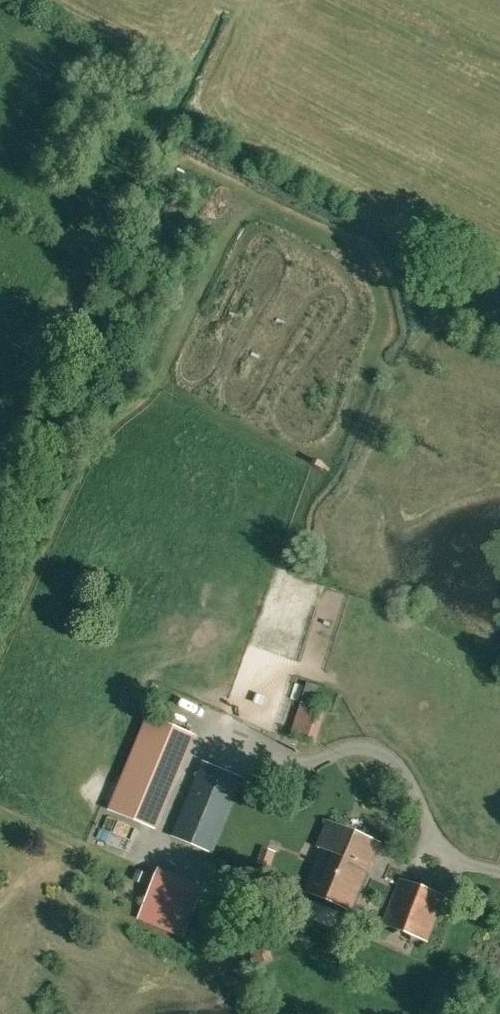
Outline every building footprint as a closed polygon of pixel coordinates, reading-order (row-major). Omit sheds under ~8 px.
[(291,734),(309,739),(320,708),(300,702),(291,734)] [(180,762),(137,744),(110,810),(153,828),(180,762)] [(203,760),(172,836),(213,853),(244,778),(203,760)] [(329,821),(318,846),(324,849),(306,891),(352,910),(380,843),(329,821)] [(257,862),(271,866),(276,851),(262,846),(257,862)] [(159,869),(143,913),(191,931),(208,887),(159,869)] [(427,940),(444,895),(401,879),(384,924),(427,940)]
